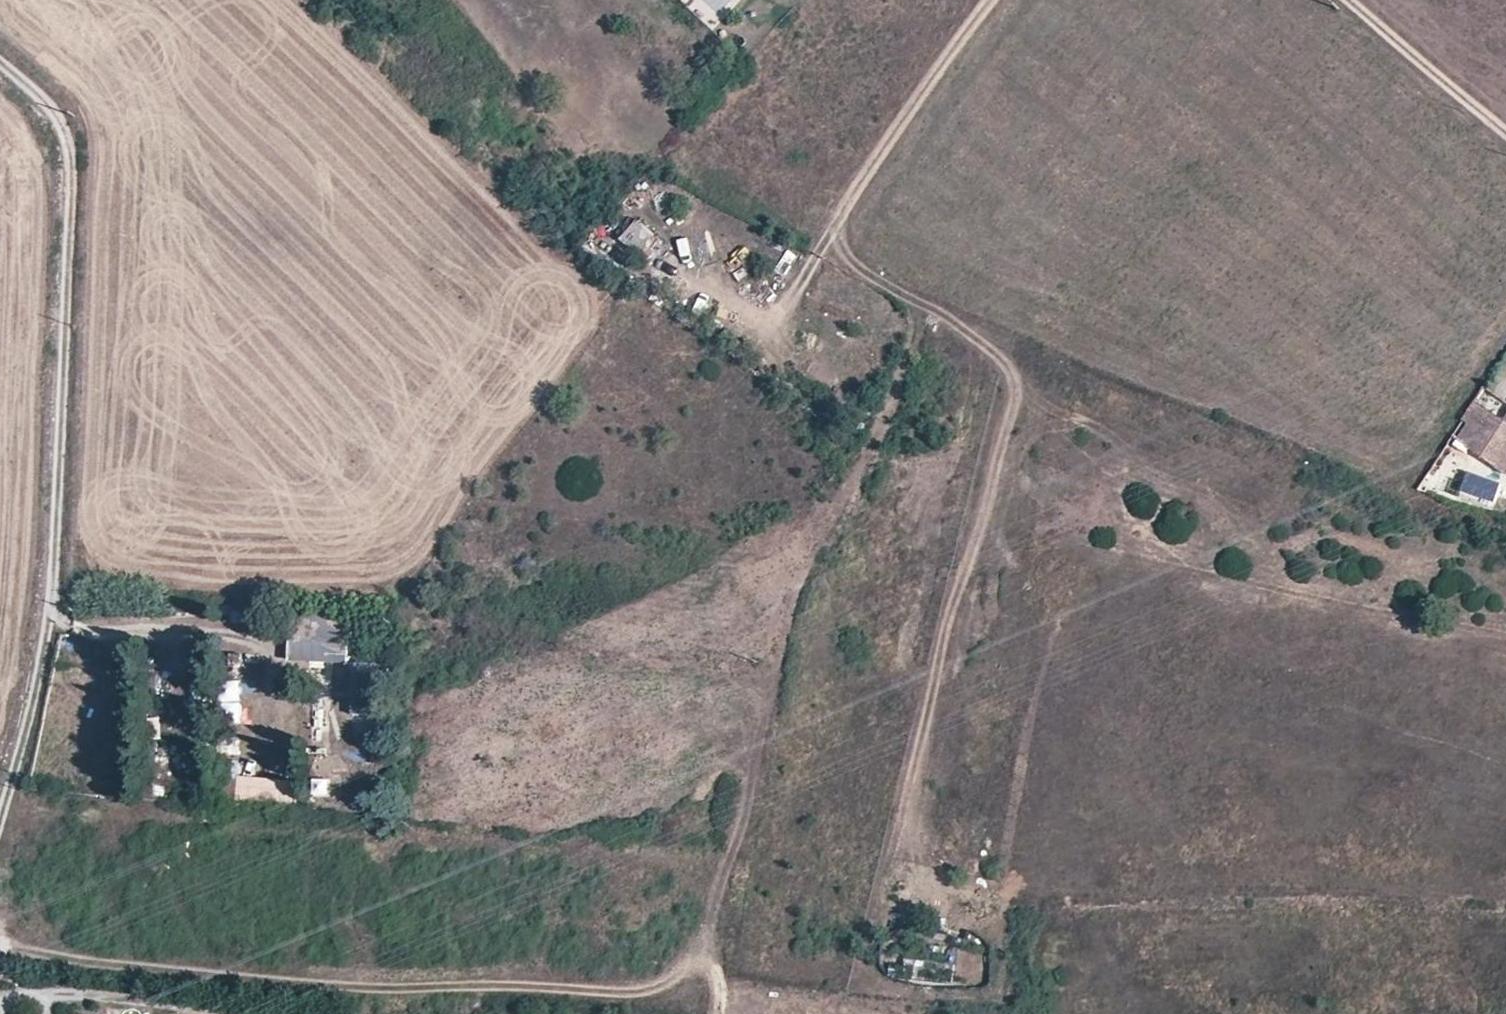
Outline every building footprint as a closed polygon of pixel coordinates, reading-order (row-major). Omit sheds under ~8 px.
[(638,254),(654,235),(638,221),(621,240),(638,254)] [(1460,420),(1467,425),(1457,441),(1470,449),(1497,467),(1505,454),(1505,419),(1504,422),(1473,401),(1460,420)] [(1470,449),(1457,441),(1452,447),(1465,455),(1470,449)] [(1494,503),(1500,485),(1467,473),(1461,491),(1494,503)] [(351,623),(292,614),(291,637),(291,658),(351,659),(351,623)] [(239,727),(245,683),(223,680),(217,724),(239,727)] [(295,780),(240,776),(239,804),(293,807),(295,780)] [(327,796),(328,779),(312,778),(311,796),(327,796)]
